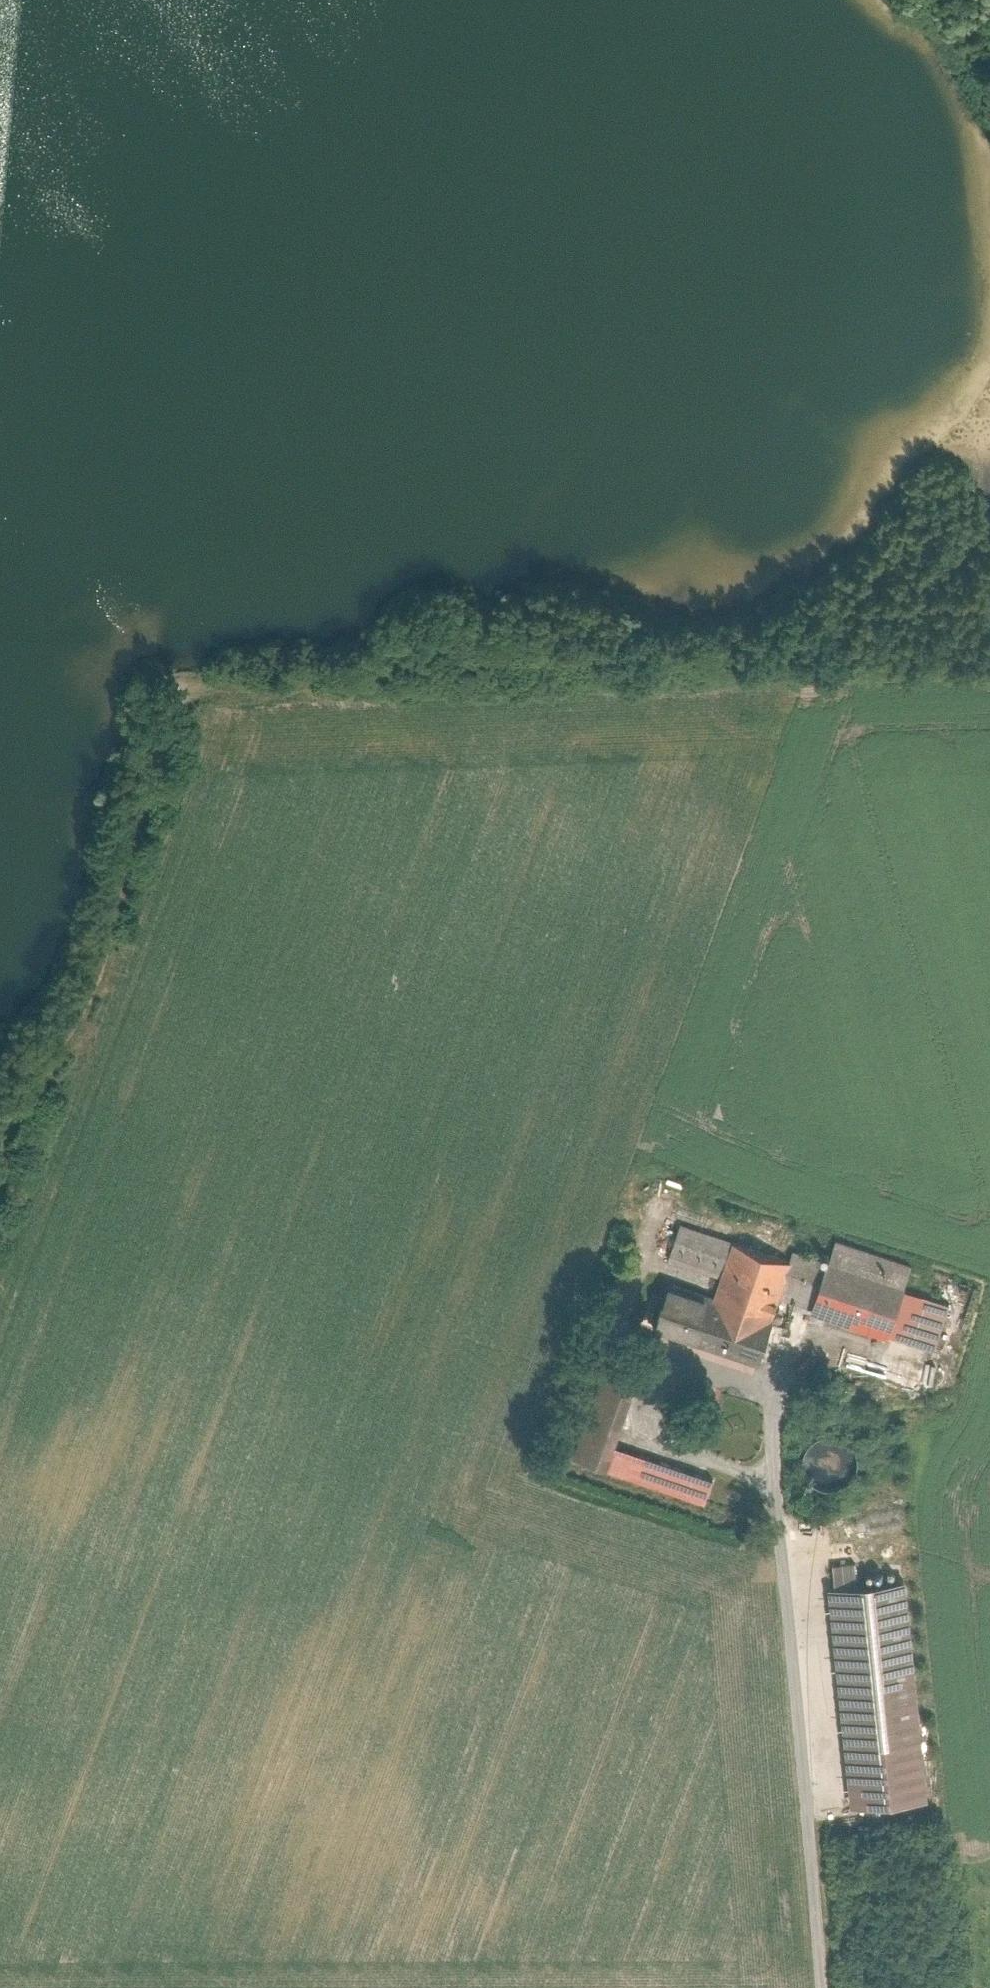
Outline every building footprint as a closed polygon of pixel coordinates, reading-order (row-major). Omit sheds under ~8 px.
[(716,1298),(701,1343),(758,1362),(780,1296),(935,1348),(950,1304),(905,1289),(913,1265),(838,1240),(830,1263),(794,1251),(791,1261),(681,1224),(669,1258),(723,1276),(716,1298)] [(654,1327),(701,1343),(716,1298),(669,1282),(654,1327)] [(705,1477),(599,1442),(628,1353),(595,1342),(557,1457),(697,1503),(705,1477)] [(830,1437),(808,1462),(832,1482),(854,1457),(830,1437)] [(899,1578),(817,1587),(843,1809),(924,1800),(899,1578)]
